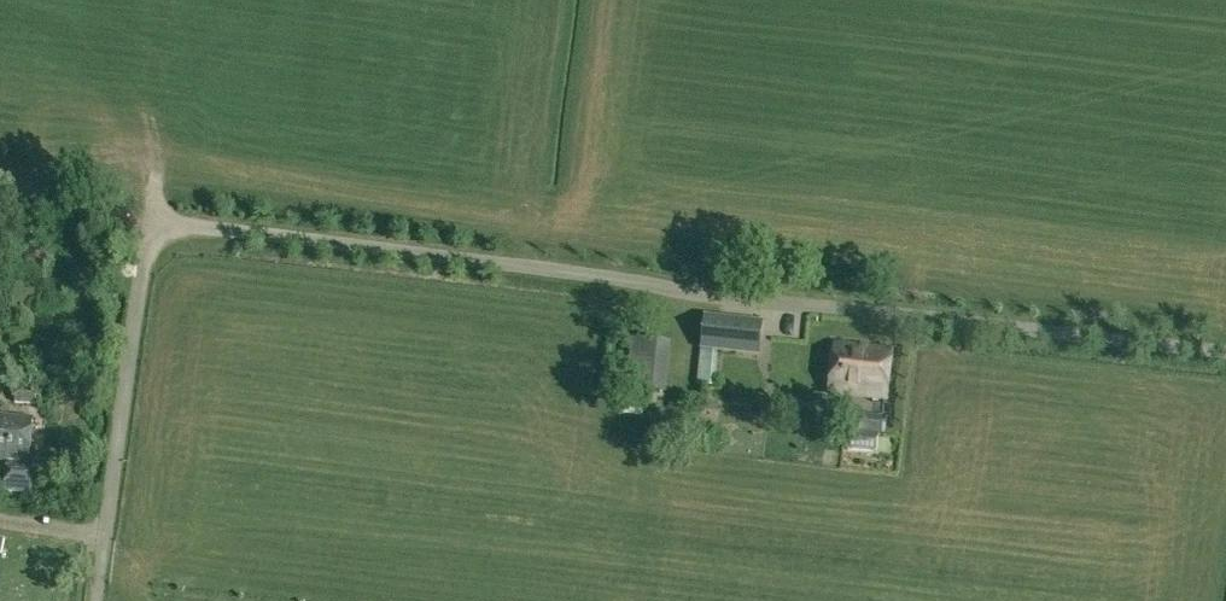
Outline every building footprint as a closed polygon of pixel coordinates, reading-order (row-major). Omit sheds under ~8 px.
[(73,242),(90,244),(92,225),(75,224),(73,242)] [(705,317),(701,348),(759,354),(762,323),(705,317)] [(627,390),(660,393),(665,344),(632,341),(627,390)] [(893,350),(834,344),(829,393),(887,399),(893,350)] [(35,388),(15,387),(13,403),(34,405),(35,388)] [(777,415),(778,404),(761,401),(760,413),(777,415)] [(5,490),(31,493),(34,462),(29,462),(33,419),(0,416),(0,459),(8,460),(5,490)] [(860,416),(858,434),(882,436),(883,418),(860,416)] [(877,436),(858,434),(852,433),(851,448),(876,450),(877,436)]
